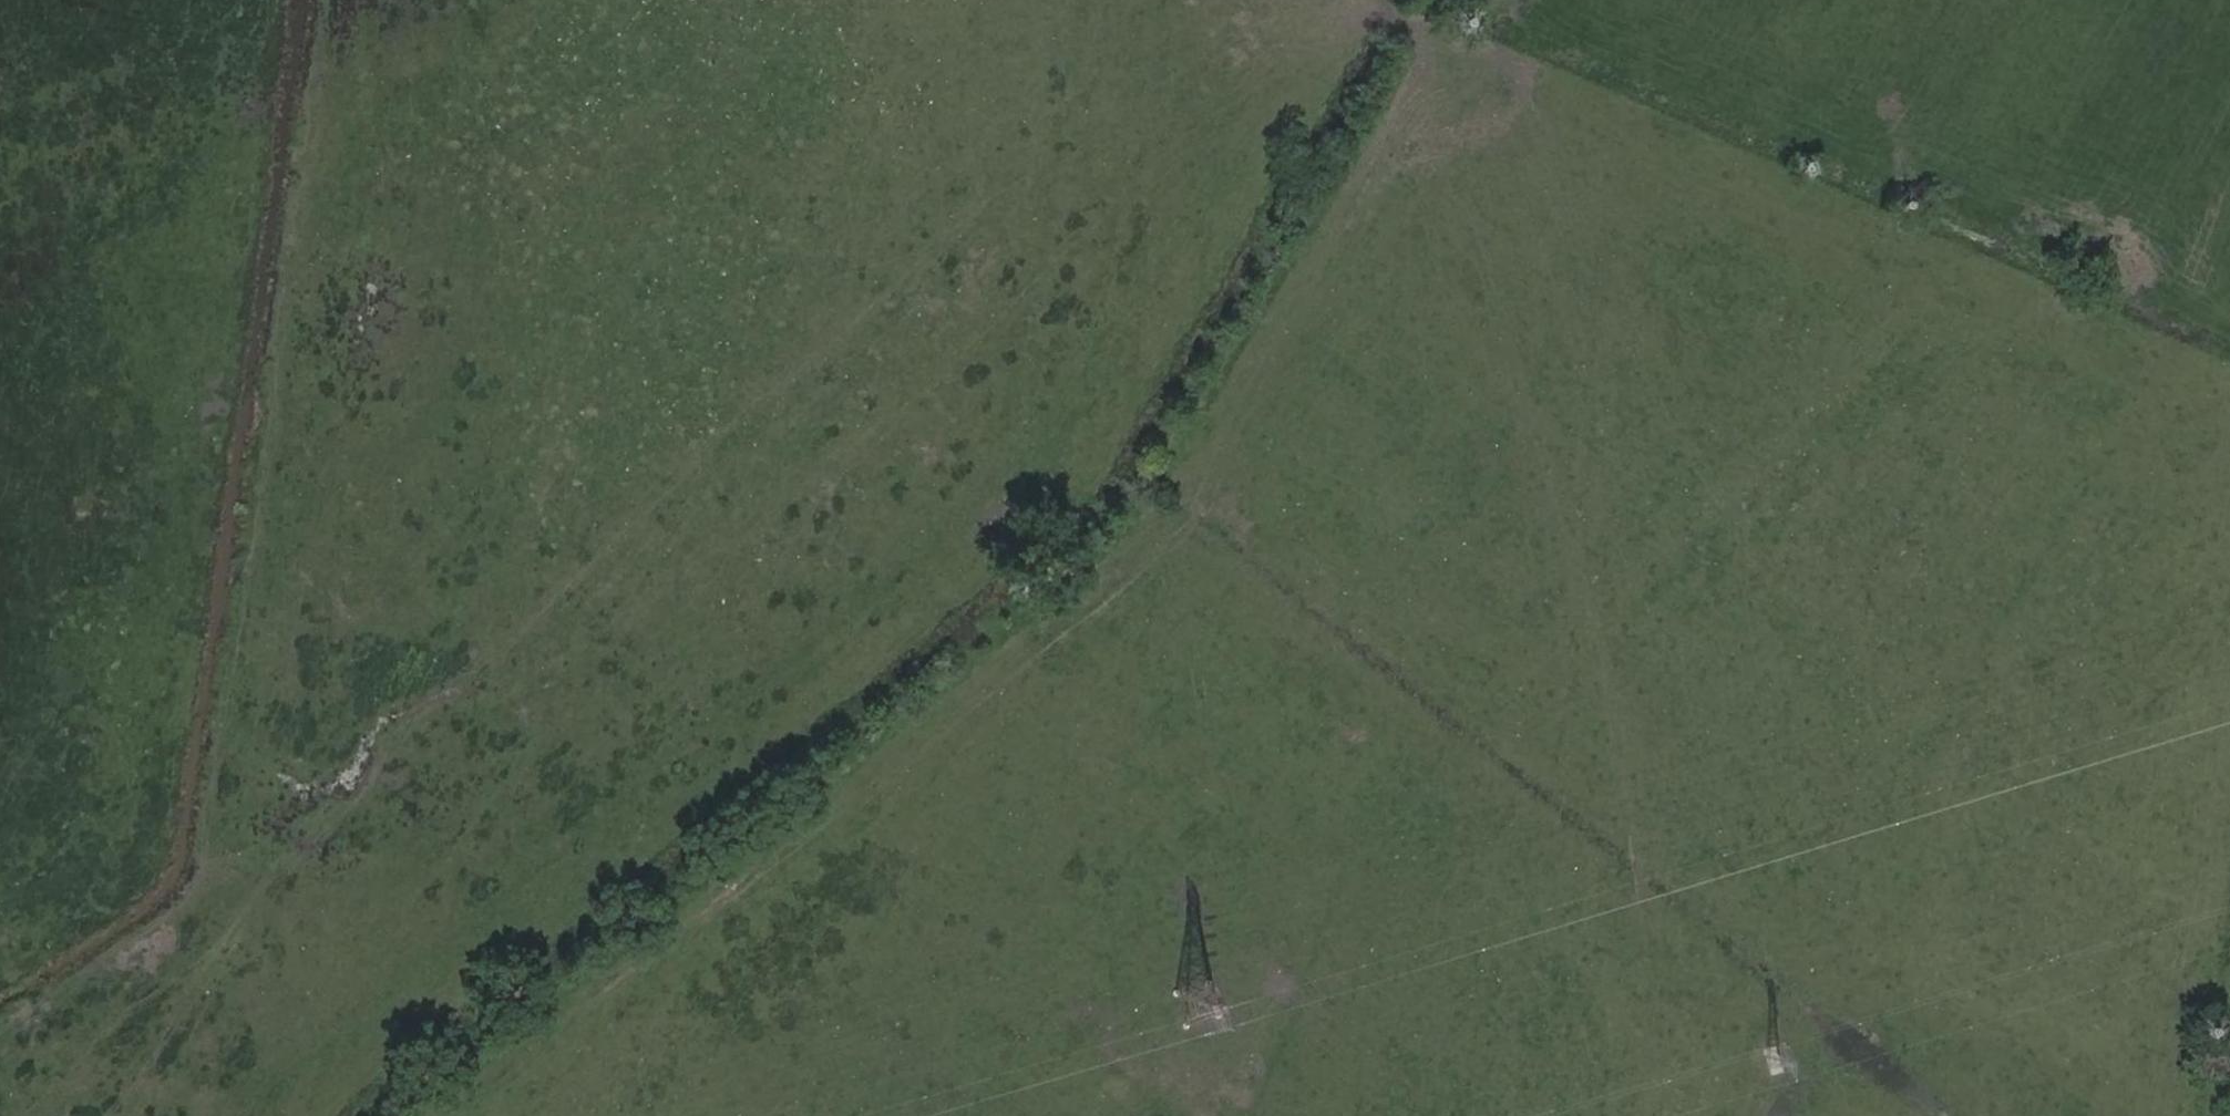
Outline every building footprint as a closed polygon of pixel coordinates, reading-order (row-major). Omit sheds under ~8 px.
[(1776,1047),(1763,1049),(1767,1074),(1780,1072),(1776,1047)]
